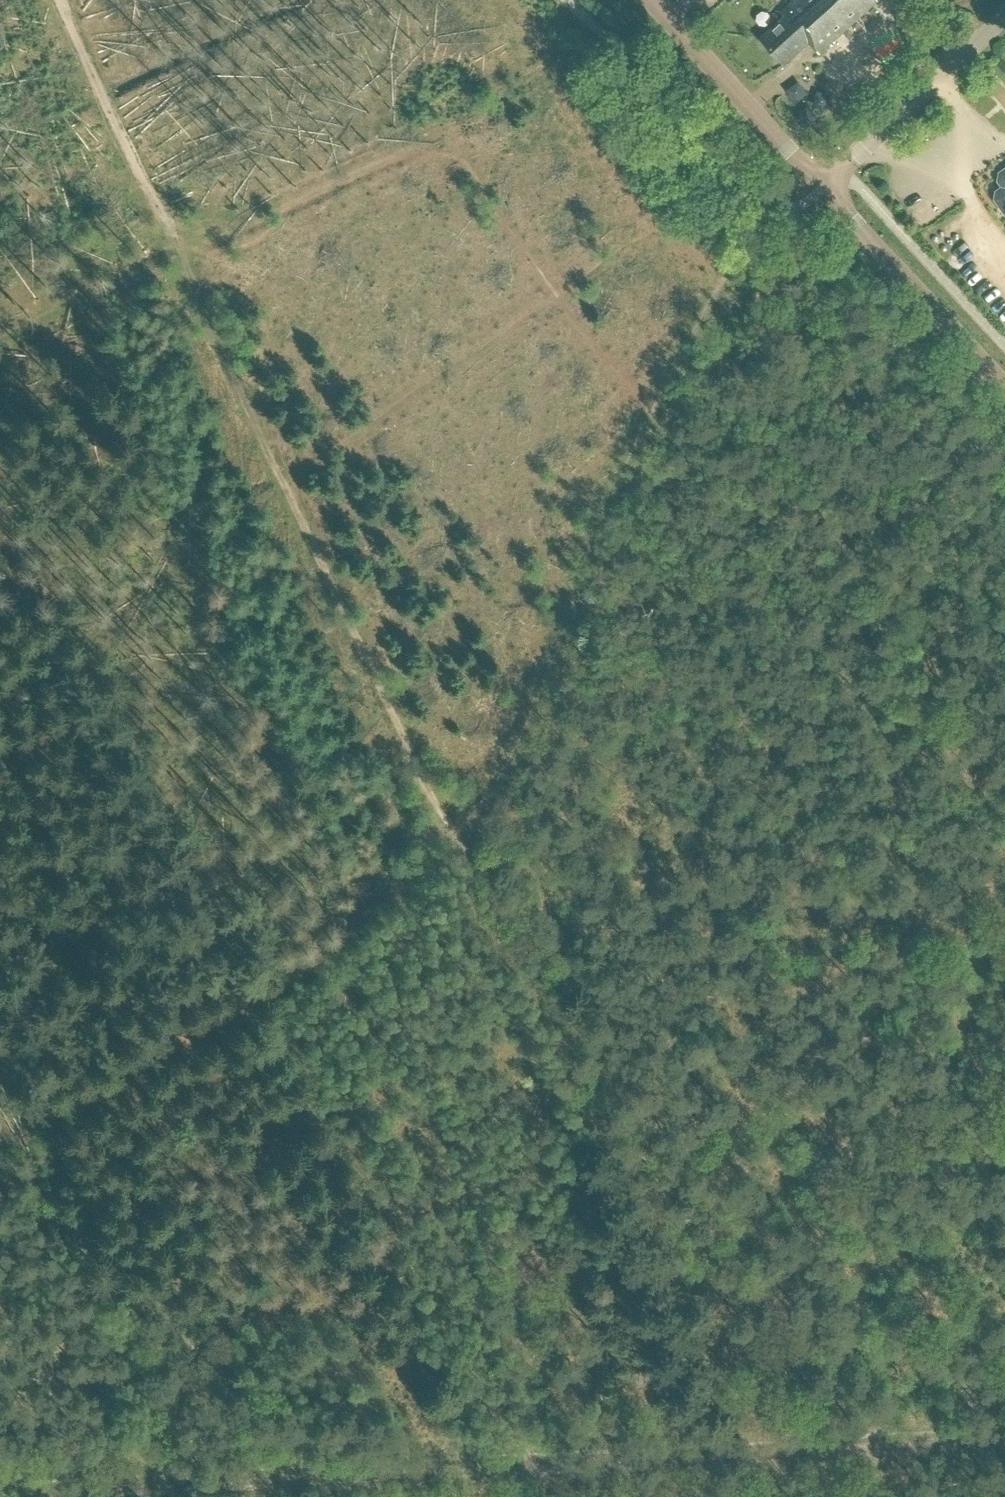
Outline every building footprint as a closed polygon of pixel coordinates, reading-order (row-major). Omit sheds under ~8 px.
[(780,11),(784,15),(760,37),(785,64),(809,42),(820,53),(878,0),(792,0),(780,11)] [(856,46),(836,62),(857,87),(876,71),(856,46)] [(1001,173),(999,181),(1004,187),(997,191),(996,199),(1004,212),(1004,170),(1001,173)]
